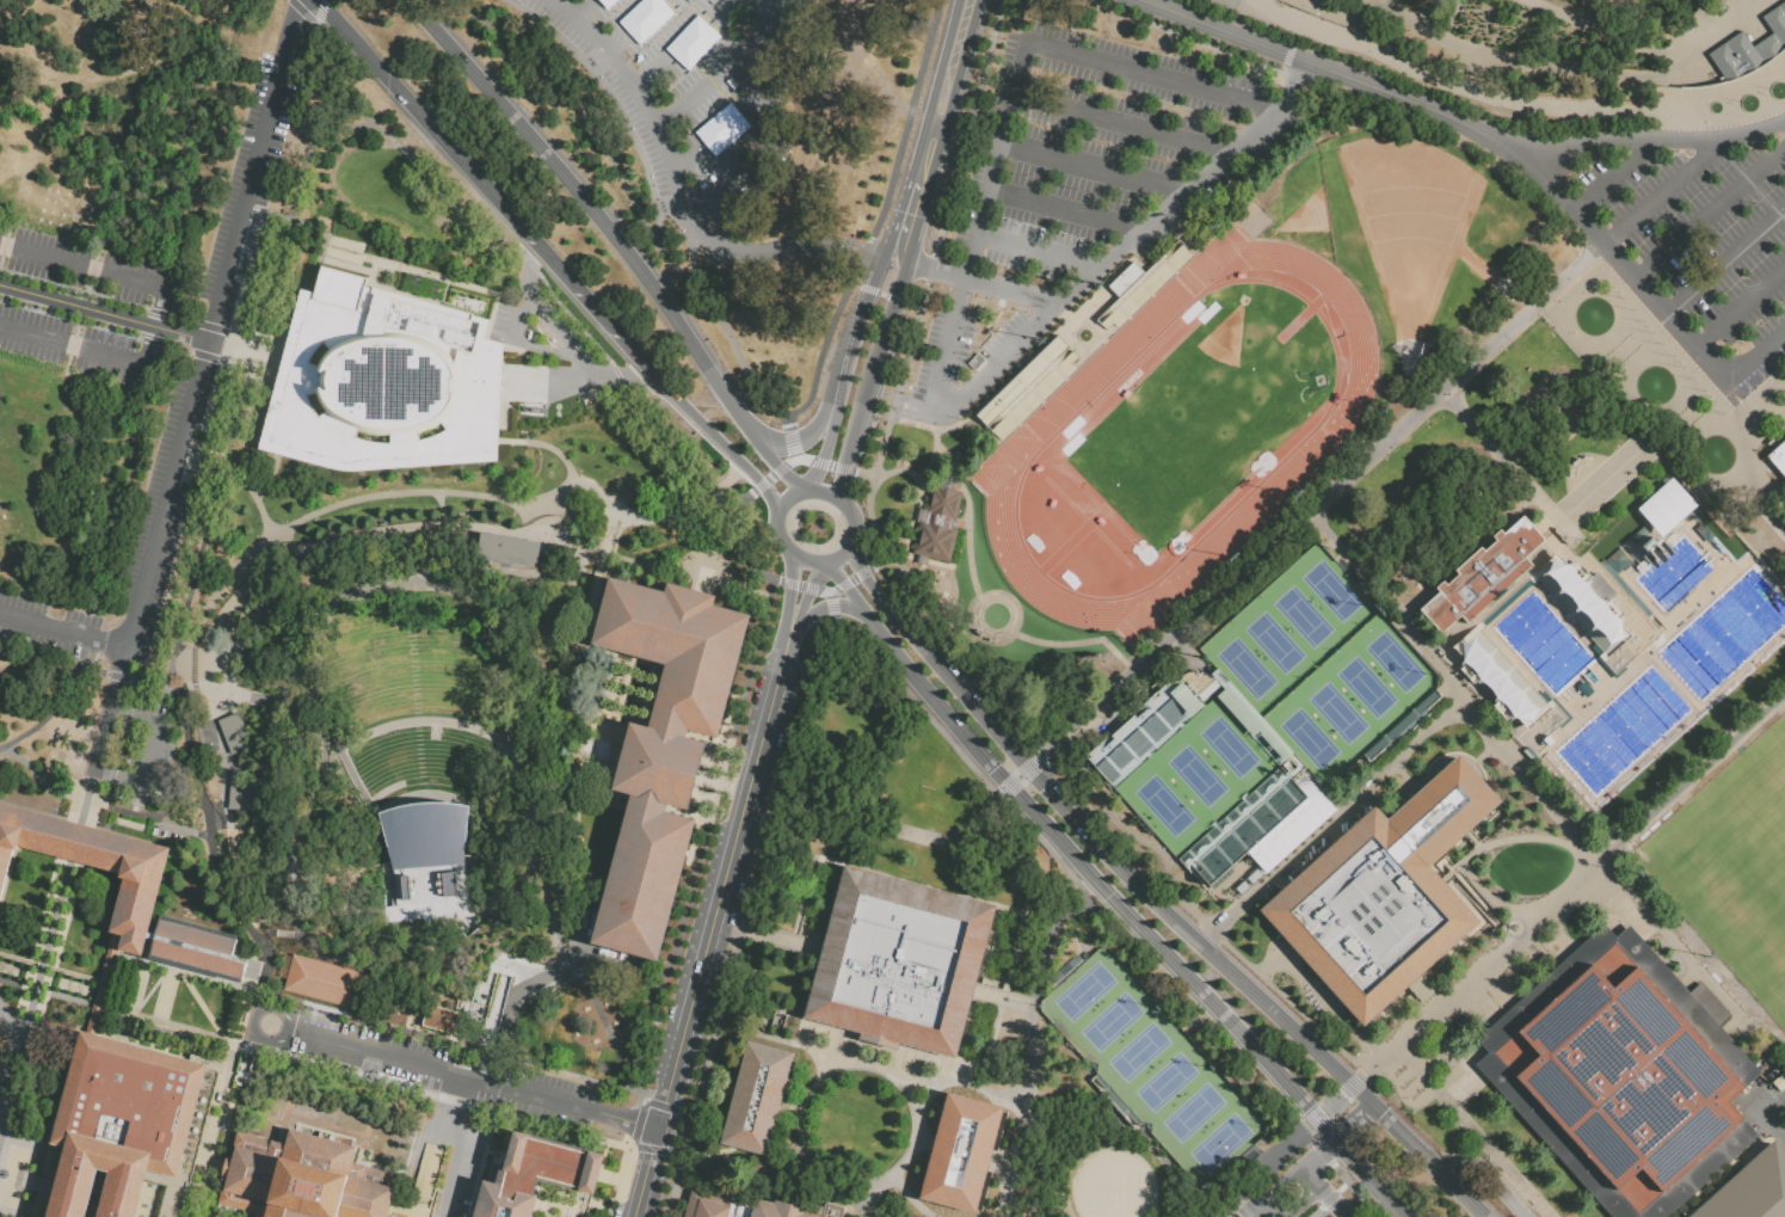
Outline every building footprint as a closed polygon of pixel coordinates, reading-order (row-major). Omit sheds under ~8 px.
[(1762,20),(1784,5),(1784,51),(1783,54),(1777,60),(1771,64),(1764,69),(1756,73),(1749,78),(1742,80),(1735,84),(1726,86),(1707,59),(1742,35),(1753,49),(1773,37),(1762,20)] [(1094,318),(1118,295),(1107,284),(1131,260),(1141,271),(1176,238),(1190,253),(1116,326),(1110,321),(1104,328),(1094,318)] [(259,449),(346,471),(498,460),(504,344),(484,338),(488,320),(472,315),(473,313),(371,287),(371,288),(364,285),(367,278),(321,265),(313,293),(300,288),(282,357),(259,449)] [(1075,367),(999,440),(974,413),(1014,375),(1055,334),(1077,356),(1071,363),(1075,367)] [(974,376),(968,369),(978,359),(984,367),(974,376)] [(1765,454),(1784,477),(1784,438),(1765,454)] [(1635,509),(1661,537),(1695,504),(1669,477),(1635,509)] [(913,555),(921,523),(925,523),(930,502),(932,488),(962,496),(955,530),(959,533),(952,566),(913,555)] [(1434,645),(1441,637),(1421,613),(1440,596),(1436,591),(1445,584),(1448,588),(1460,578),(1457,573),(1483,551),(1487,554),(1497,545),(1494,540),(1502,533),(1506,537),(1525,520),(1546,543),(1555,535),(1654,644),(1617,678),(1599,660),(1605,656),(1538,583),(1534,588),(1529,583),(1482,626),(1487,631),(1482,634),(1549,707),(1552,703),(1569,721),(1532,755),(1434,645)] [(476,530),(538,541),(535,566),(473,555),(476,530)] [(304,578),(302,566),(316,561),(320,574),(304,578)] [(592,945),(632,797),(613,791),(630,723),(648,727),(665,665),(592,646),(611,577),(667,591),(670,584),(718,596),(715,606),(752,615),(719,739),(691,732),(688,742),(706,746),(689,813),(667,807),(665,815),(694,822),(657,961),(592,945)] [(1212,678),(1215,675),(1212,672),(1217,668),(1231,683),(1232,682),(1307,764),(1291,779),(1307,798),(1245,853),(1231,867),(1233,871),(1213,890),(1188,862),(1183,867),(1177,859),(1210,829),(1208,828),(1214,822),(1217,823),(1242,800),(1239,798),(1243,795),(1245,798),(1279,767),(1215,696),(1224,690),(1219,686),(1201,702),(1204,706),(1181,727),(1177,724),(1172,729),(1175,732),(1147,757),(1145,754),(1139,758),(1143,762),(1113,788),(1084,756),(1097,745),(1101,750),(1109,742),(1106,737),(1109,733),(1112,736),(1128,721),(1126,718),(1152,695),(1156,699),(1159,695),(1157,693),(1165,684),(1167,686),(1169,683),(1170,684),(1172,682),(1174,683),(1176,681),(1177,682),(1182,678),(1181,677),(1187,674),(1190,672),(1195,671),(1200,671),(1204,674),(1207,675),(1212,678)] [(1364,756),(1435,690),(1441,696),(1427,709),(1430,713),(1389,752),(1385,748),(1369,762),(1364,756)] [(211,730),(217,726),(215,719),(238,711),(251,745),(230,752),(226,740),(215,744),(211,730)] [(1260,911),(1373,809),(1385,820),(1458,755),(1502,804),(1432,867),(1482,923),(1366,1029),(1260,911)] [(229,769),(252,770),(250,809),(227,807),(229,769)] [(1307,798),(1317,789),(1338,815),(1241,902),(1233,895),(1250,879),(1249,877),(1258,868),(1245,853),(1307,798)] [(377,812),(398,806),(412,804),(425,801),(441,801),(457,804),(468,805),(462,871),(454,871),(455,895),(394,899),(392,868),(377,812)] [(1,903),(0,903),(0,809),(81,830),(168,853),(141,957),(122,952),(125,939),(112,936),(128,877),(72,862),(17,847),(1,903)] [(848,872),(995,911),(955,1058),(808,1019),(848,872)] [(147,938),(148,933),(159,935),(164,920),(239,940),(235,955),(239,957),(238,960),(248,964),(245,981),(154,955),(158,940),(147,938)] [(1747,1147),(1670,1216),(1661,1216),(1654,1209),(1645,1216),(1635,1216),(1626,1207),(1615,1216),(1612,1216),(1491,1081),(1504,1070),(1489,1055),(1524,1025),(1513,1013),(1571,960),(1582,971),(1617,940),(1630,955),(1642,945),(1754,1070),(1748,1075),(1750,1078),(1721,1105),(1747,1135),(1741,1141),(1747,1147)] [(291,953),(370,973),(361,1007),(283,988),(291,953)] [(429,1008),(467,1018),(462,1039),(424,1028),(427,1015),(429,1008)] [(158,1173),(146,1216),(49,1216),(67,1151),(53,1148),(82,1034),(210,1068),(209,1071),(220,1075),(191,1181),(158,1173)] [(746,1040),(790,1052),(764,1153),(720,1141),(746,1040)] [(1090,1078),(1095,1075),(1139,1124),(1134,1127),(1090,1078)] [(918,1197),(974,1212),(1002,1107),(946,1090),(918,1197)] [(395,1197),(390,1216),(260,1216),(220,1206),(224,1192),(226,1192),(236,1151),(234,1151),(240,1132),(287,1147),(291,1131),(358,1149),(356,1163),(404,1176),(399,1197),(395,1197)] [(536,1180),(593,1194),(603,1156),(510,1132),(504,1155),(485,1150),(468,1216),(527,1216),(536,1180)] [(1775,1143),(1784,1154),(1784,1216),(1693,1216),(1775,1143)] [(804,1212),(820,1216),(682,1216),(689,1188),(718,1197),(720,1190),(773,1204),(774,1199),(805,1207),(804,1212)] [(849,1207),(847,1216),(824,1216),(829,1203),(839,1205),(849,1207)]
